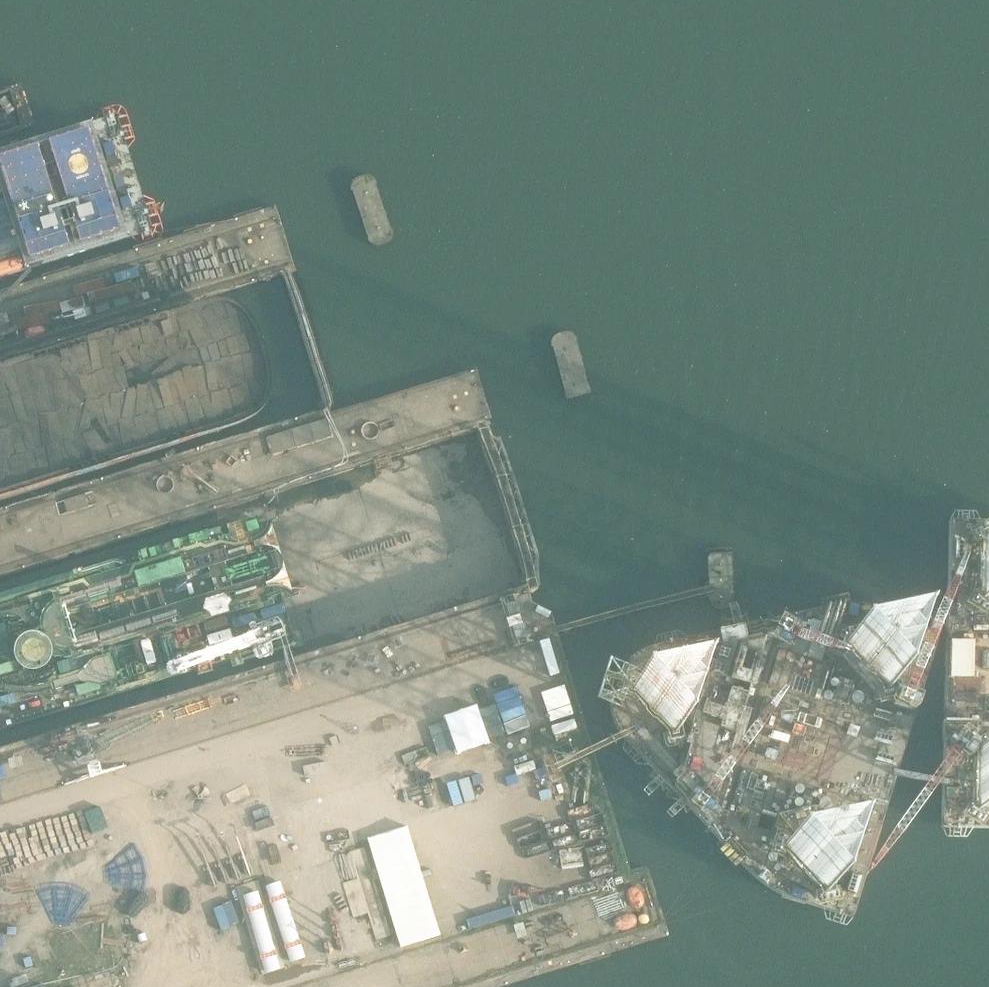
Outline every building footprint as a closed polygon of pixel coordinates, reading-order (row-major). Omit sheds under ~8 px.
[(328,418),(268,437),(273,453),(333,435),(328,418)] [(167,674),(155,673),(199,663),(201,662),(194,652),(204,650),(203,661),(244,632),(244,628),(260,624),(266,633),(359,613),(365,551),(331,503),(164,538),(162,564),(171,565),(150,580),(148,576),(0,607),(0,709),(167,674)]
